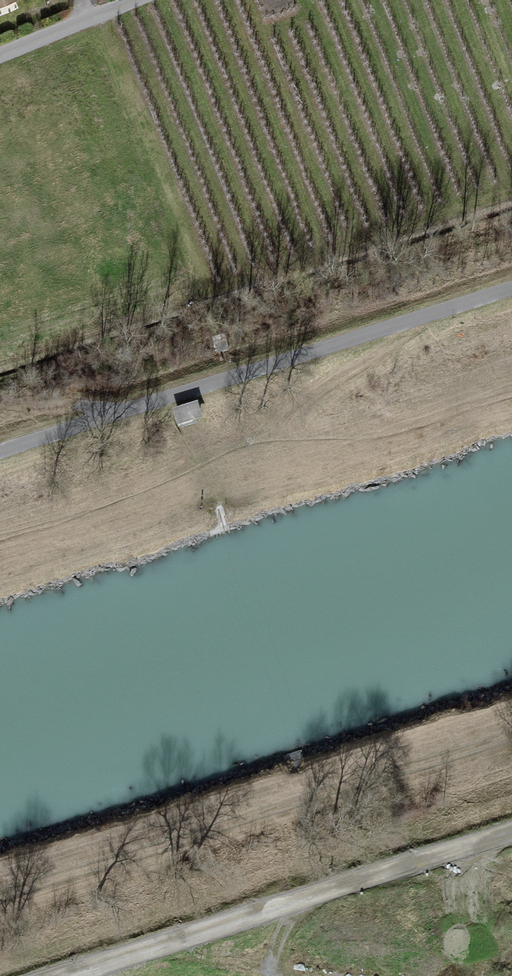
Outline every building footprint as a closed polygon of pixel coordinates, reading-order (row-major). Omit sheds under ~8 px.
[(266,15),(304,0),(260,0),(266,15)] [(194,406),(172,414),(177,429),(199,421),(194,406)]
